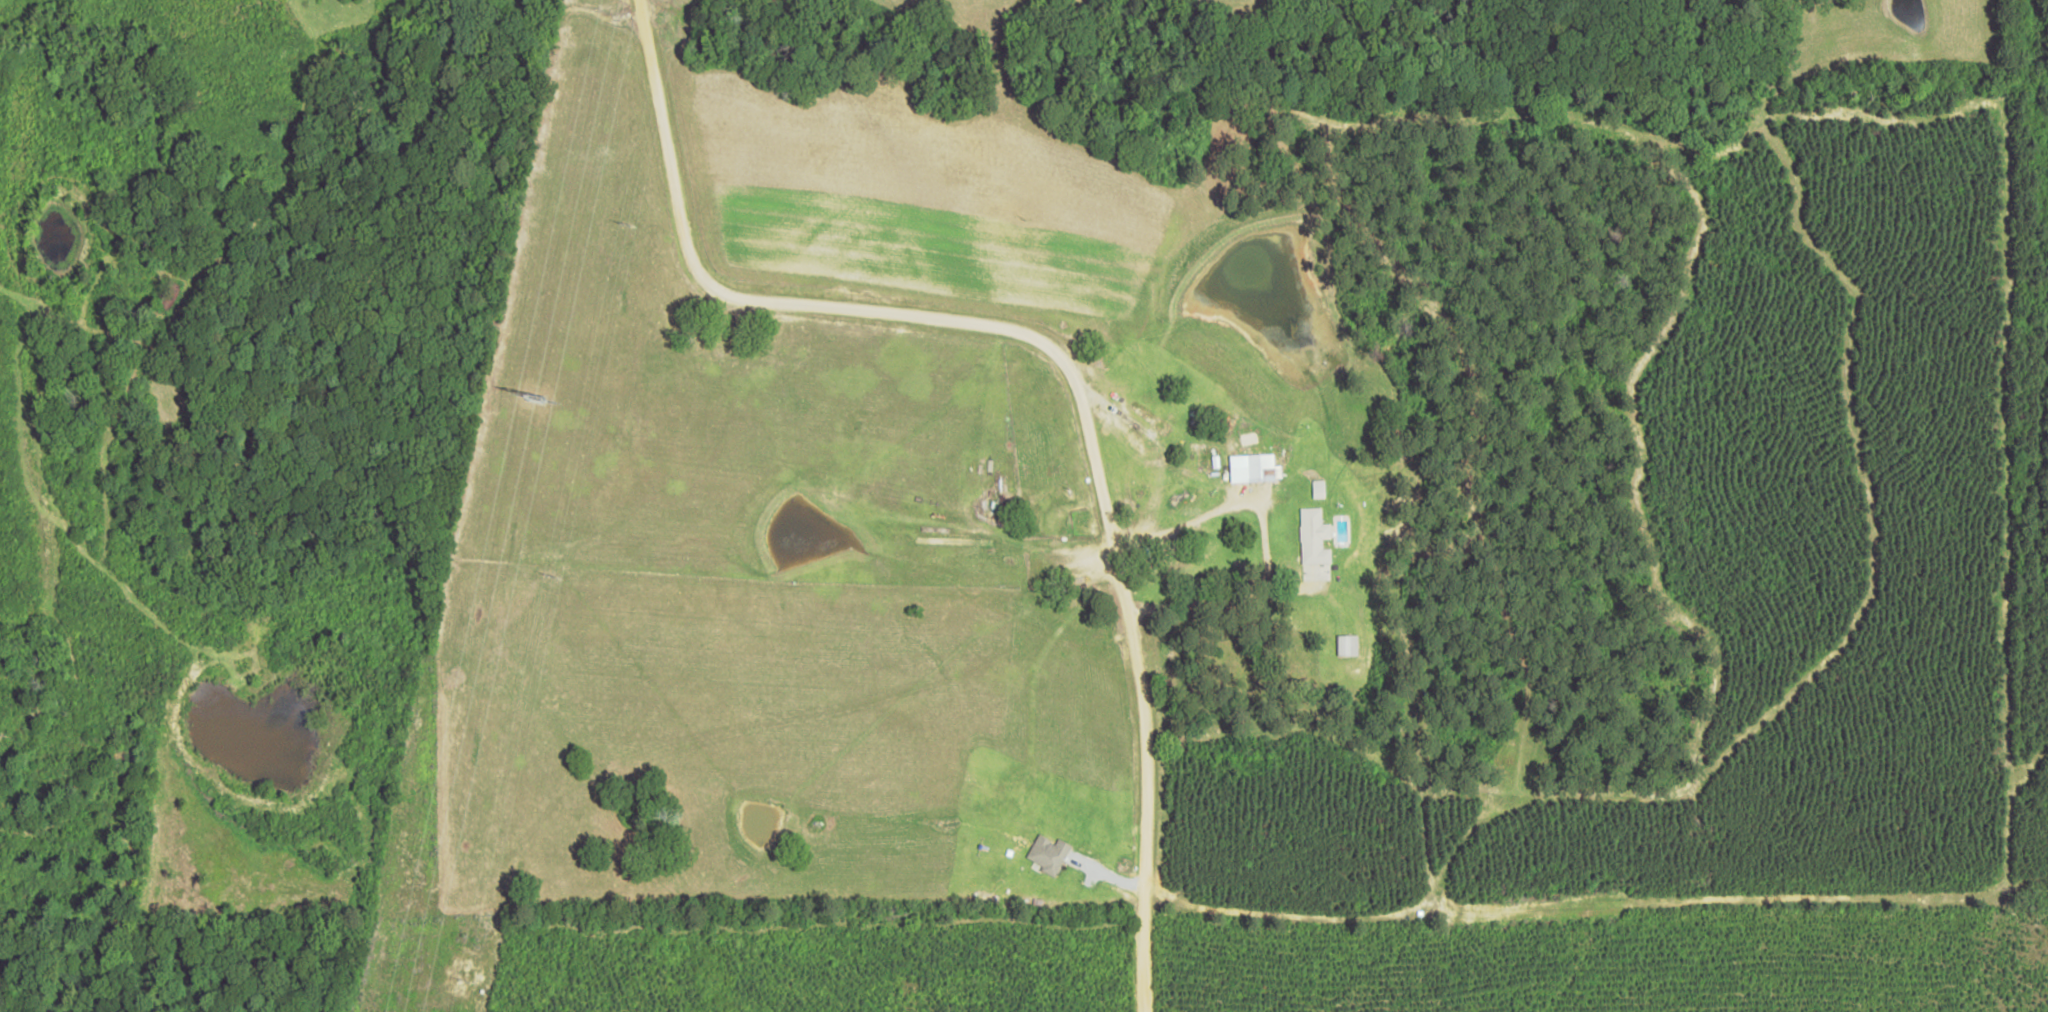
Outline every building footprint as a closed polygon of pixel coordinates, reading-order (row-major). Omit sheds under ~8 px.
[(1282,481),(1282,465),(1275,465),(1274,454),(1230,456),(1231,482),(1282,481)] [(1326,499),(1325,480),(1313,481),(1314,499),(1326,499)] [(1302,565),(1332,564),(1331,549),(1323,549),(1323,539),(1331,539),(1331,524),(1322,524),(1322,508),(1300,508),(1302,565)] [(1338,636),(1338,656),(1359,656),(1358,635),(1338,636)] [(1071,843),(1057,838),(1056,841),(1037,834),(1027,858),(1042,864),(1040,870),(1058,877),(1071,843)]
